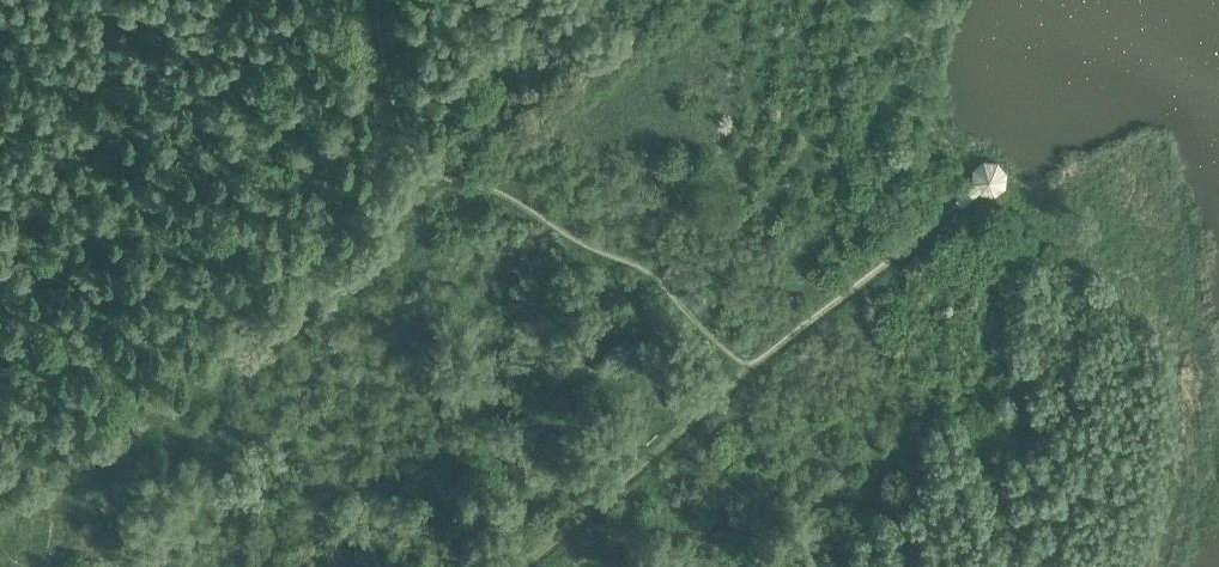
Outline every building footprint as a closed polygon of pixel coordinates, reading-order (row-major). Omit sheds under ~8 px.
[(976,190),(992,193),(1004,182),(1004,166),(994,157),(980,156),(969,164),(968,179),(976,190)]
